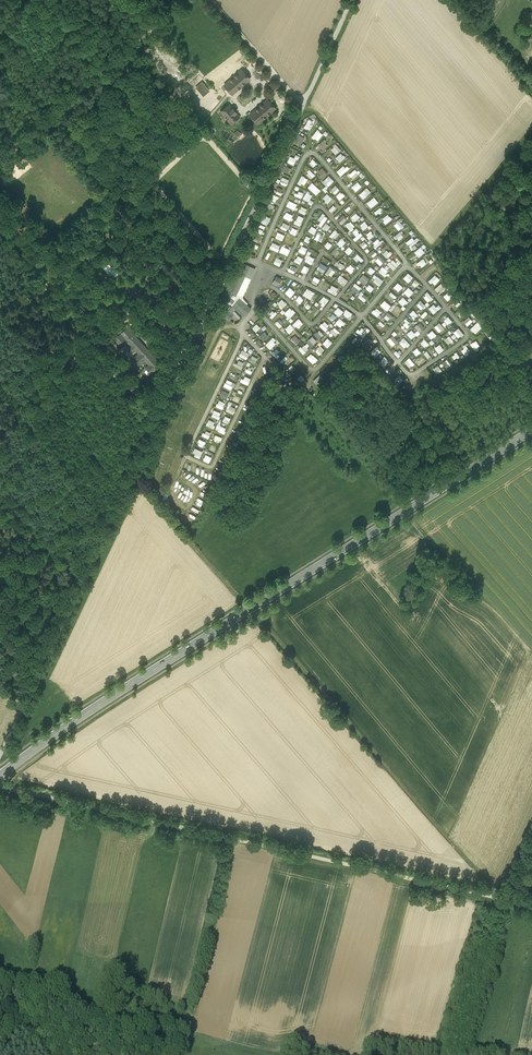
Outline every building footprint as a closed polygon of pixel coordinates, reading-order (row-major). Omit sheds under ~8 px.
[(242,69),(223,85),(232,95),(251,79),(242,69)] [(202,81),(195,87),(203,96),(210,91),(202,81)] [(267,98),(249,114),(258,125),(276,108),(267,98)] [(240,117),(229,104),(219,112),(231,125),(240,117)] [(311,123),(312,120),(308,119),(304,127),(310,130),(313,124),(311,123)] [(312,136),(318,141),(323,134),(318,129),(312,136)] [(294,140),(301,144),(305,137),(297,133),(294,140)] [(323,150),(329,144),(324,139),(318,145),(323,150)] [(336,143),(333,145),(334,147),(331,149),(335,154),(341,150),(336,143)] [(340,162),(346,157),(341,152),(336,157),(340,162)] [(295,165),(298,155),(296,154),(295,157),(289,156),(287,162),(295,165)] [(343,165),(337,171),(341,176),(350,168),(348,165),(345,168),(343,165)] [(321,174),(319,176),(321,179),(327,172),(322,167),(319,171),(321,174)] [(349,174),(353,179),(360,173),(356,168),(349,174)] [(311,169),(306,174),(311,179),(316,174),(311,169)] [(302,175),(297,183),(301,185),(302,183),(305,185),(308,179),(302,175)] [(328,187),(334,180),(329,175),(322,182),(328,187)] [(358,181),(352,186),(355,191),(362,186),(358,181)] [(317,194),(321,190),(312,182),(308,187),(317,194)] [(331,190),(336,194),(339,188),(335,185),(331,190)] [(367,187),(359,194),(364,199),(371,191),(367,187)] [(312,204),(314,201),(310,199),(313,195),(308,191),(303,198),(312,204)] [(340,200),(345,195),(341,191),(336,196),(340,200)] [(326,200),(325,201),(328,204),(333,197),(327,193),(323,198),(326,200)] [(371,208),(379,202),(374,196),(367,202),(371,208)] [(289,200),(286,206),(295,210),(297,204),(289,200)] [(344,210),(348,214),(353,210),(349,205),(344,210)] [(376,215),(383,209),(381,206),(374,212),(376,215)] [(286,211),(283,217),(291,220),(293,214),(286,211)] [(356,213),(351,217),(355,221),(360,217),(356,213)] [(386,224),(393,219),(388,213),(382,218),(386,224)] [(261,222),(268,224),(271,217),(264,215),(261,222)] [(298,215),(295,223),(300,225),(304,217),(298,215)] [(342,224),(347,219),(342,215),(338,220),(342,224)] [(401,222),(403,220),(401,217),(393,223),(399,231),(404,227),(401,222)] [(350,220),(345,225),(350,230),(355,226),(350,220)] [(364,230),(369,225),(365,220),(360,225),(364,230)] [(287,231),(290,225),(284,222),(281,228),(287,231)] [(322,228),(327,231),(331,225),(326,222),(322,228)] [(314,234),(317,229),(311,225),(308,231),(314,234)] [(330,234),(335,239),(340,233),(335,229),(330,234)] [(371,230),(366,234),(370,239),(374,235),(371,230)] [(283,240),(285,235),(278,231),(276,237),(283,240)] [(399,240),(404,236),(400,231),(395,235),(399,240)] [(315,239),(322,241),(324,234),(318,232),(315,239)] [(360,232),(353,239),(355,241),(363,234),(360,232)] [(346,241),(341,237),(337,243),(342,247),(346,241)] [(410,243),(412,245),(420,240),(418,237),(414,239),(413,237),(406,242),(408,245),(410,243)] [(376,239),(372,244),(376,248),(381,243),(376,239)] [(328,241),(324,245),(329,249),(333,244),(328,241)] [(270,248),(278,251),(281,245),(272,242),(270,248)] [(288,255),(292,246),(284,242),(280,251),(288,255)] [(302,245),(299,251),(305,254),(307,248),(302,245)] [(344,251),(349,255),(353,250),(349,246),(344,251)] [(421,246),(414,252),(419,257),(425,251),(421,246)] [(373,258),(377,253),(373,249),(369,253),(373,258)] [(387,249),(383,254),(388,258),(392,253),(387,249)] [(359,259),(361,262),(364,259),(358,253),(353,257),(357,261),(359,259)] [(308,254),(304,260),(312,264),(315,258),(308,254)] [(379,255),(375,260),(381,265),(385,259),(379,255)] [(274,262),(280,266),(283,260),(277,256),(274,262)] [(399,259),(396,262),(392,258),(387,264),(394,270),(401,261),(399,259)] [(416,263),(418,266),(420,265),(421,267),(427,263),(424,258),(416,263)] [(108,260),(101,266),(109,275),(115,269),(108,260)] [(321,262),(317,268),(324,272),(328,266),(321,262)] [(249,266),(241,263),(227,292),(235,296),(249,266)] [(350,264),(347,268),(351,272),(355,267),(350,264)] [(291,265),(289,271),(295,273),(297,267),(291,265)] [(305,265),(301,270),(306,273),(310,267),(305,265)] [(326,272),(331,276),(336,271),(331,266),(326,272)] [(382,266),(379,271),(385,276),(389,271),(382,266)] [(408,282),(414,277),(409,272),(403,278),(408,282)] [(344,286),(348,280),(341,274),(337,280),(344,286)] [(363,274),(359,279),(366,283),(370,278),(363,274)] [(429,280),(434,285),(440,279),(435,274),(429,280)] [(277,275),(273,283),(279,285),(283,278),(277,275)] [(373,281),(380,286),(384,280),(377,275),(373,281)] [(317,284),(320,279),(315,276),(312,281),(317,284)] [(416,287),(420,282),(416,279),(411,284),(416,287)] [(355,282),(351,288),(358,292),(362,287),(355,282)] [(399,282),(394,286),(398,291),(403,287),(399,282)] [(435,288),(438,292),(439,290),(441,292),(446,288),(441,282),(435,288)] [(328,291),(336,295),(339,288),(332,284),(328,291)] [(409,297),(414,292),(409,286),(404,292),(409,297)] [(303,295),(310,299),(315,292),(308,287),(303,295)] [(291,288),(286,292),(290,296),(295,292),(291,288)] [(448,300),(454,295),(449,290),(444,296),(448,300)] [(361,291),(358,296),(365,301),(368,296),(361,291)] [(393,292),(388,296),(392,300),(396,296),(393,292)] [(143,305),(147,309),(155,300),(150,296),(143,305)] [(398,301),(403,306),(408,301),(403,296),(398,301)] [(244,316),(251,309),(239,298),(232,305),(244,316)] [(283,298),(277,303),(282,308),(288,304),(283,298)] [(380,313),(382,315),(392,306),(385,299),(380,304),(385,309),(380,313)] [(421,310),(426,306),(422,300),(416,304),(421,310)] [(433,303),(429,308),(434,314),(441,307),(439,304),(436,307),(433,303)] [(153,314),(159,317),(165,307),(159,304),(153,314)] [(398,314),(402,310),(397,305),(393,310),(398,314)] [(377,316),(381,311),(376,307),(372,312),(377,316)] [(290,318),(296,312),(294,309),(287,315),(290,318)] [(349,317),(352,312),(346,309),(343,314),(349,317)] [(410,312),(414,318),(418,315),(414,309),(410,312)] [(425,310),(421,315),(425,319),(429,315),(425,310)] [(460,318),(465,314),(461,310),(456,314),(460,318)] [(171,325),(177,315),(172,312),(166,322),(171,325)] [(388,320),(389,318),(391,319),(393,315),(387,312),(384,318),(388,320)] [(447,324),(452,321),(448,316),(444,320),(447,324)] [(467,326),(473,321),(469,316),(463,321),(467,326)] [(341,327),(345,322),(340,317),(335,322),(341,327)] [(280,327),(284,323),(280,318),(275,322),(280,327)] [(297,328),(303,321),(299,318),(293,324),(297,328)] [(325,320),(320,325),(325,330),(330,326),(325,320)] [(403,324),(407,328),(411,324),(407,320),(403,324)] [(478,321),(470,328),(475,333),(483,326),(478,321)] [(420,332),(425,327),(419,322),(415,327),(420,332)] [(440,322),(434,326),(439,332),(445,328),(440,322)] [(290,333),(295,328),(290,323),(285,329),(290,333)] [(132,334),(133,334),(134,335),(136,334),(127,325),(113,337),(121,347),(127,342),(130,346),(128,348),(132,352),(135,349),(139,353),(126,365),(132,372),(145,360),(149,364),(145,368),(151,373),(154,370),(155,371),(161,365),(156,360),(145,347),(144,348),(132,334)] [(369,331),(362,325),(357,332),(364,337),(369,331)] [(334,326),(330,330),(335,336),(339,332),(334,326)] [(453,331),(458,338),(464,334),(459,327),(453,331)] [(319,329),(315,334),(319,339),(324,334),(319,329)] [(432,329),(427,334),(431,339),(437,334),(432,329)] [(411,339),(420,333),(418,330),(414,333),(412,330),(407,333),(411,339)] [(265,331),(260,335),(264,340),(269,335),(265,331)] [(295,335),(291,339),(297,345),(301,340),(295,335)] [(393,335),(387,339),(392,346),(398,341),(393,335)] [(450,335),(444,339),(448,344),(454,340),(450,335)] [(274,336),(265,344),(270,349),(276,344),(274,341),(276,339),(274,336)] [(307,341),(312,346),(317,341),(312,336),(307,341)] [(328,347),(333,342),(328,337),(323,343),(328,347)] [(368,348),(373,343),(367,337),(362,342),(368,348)] [(399,341),(405,348),(410,344),(404,337),(399,341)] [(424,347),(429,343),(424,339),(420,342),(424,347)] [(478,349),(477,347),(479,346),(476,340),(470,343),(474,351),(478,349)] [(304,353),(310,346),(306,342),(299,350),(304,353)] [(440,343),(434,347),(439,353),(444,349),(440,343)] [(466,344),(462,345),(464,348),(461,350),(464,354),(470,352),(466,344)] [(315,351),(320,355),(324,349),(320,345),(315,351)] [(413,351),(417,356),(422,352),(418,347),(413,351)] [(240,356),(247,359),(250,353),(243,349),(240,356)] [(314,364),(318,359),(311,353),(307,357),(314,364)] [(255,363),(258,358),(252,355),(249,361),(255,363)] [(383,366),(389,361),(384,356),(378,362),(383,366)] [(409,357),(404,361),(409,368),(415,363),(409,357)] [(396,372),(391,366),(386,369),(391,376),(396,372)] [(321,388),(328,381),(321,373),(314,380),(321,388)] [(245,376),(244,379),(241,378),(240,381),(249,384),(251,377),(245,376)] [(233,389),(236,383),(227,379),(224,385),(233,389)] [(220,396),(228,398),(230,392),(222,390),(220,396)] [(219,400),(216,406),(223,409),(225,402),(219,400)] [(236,408),(229,405),(226,410),(233,414),(236,408)] [(209,419),(206,425),(213,428),(215,422),(209,419)] [(216,427),(218,428),(218,431),(224,433),(226,427),(217,424),(216,427)] [(219,443),(222,438),(216,434),(213,440),(219,443)] [(197,444),(203,447),(206,441),(200,438),(197,444)] [(195,447),(193,452),(195,453),(194,455),(200,458),(203,451),(195,447)] [(209,462),(212,457),(205,454),(203,460),(209,462)]
